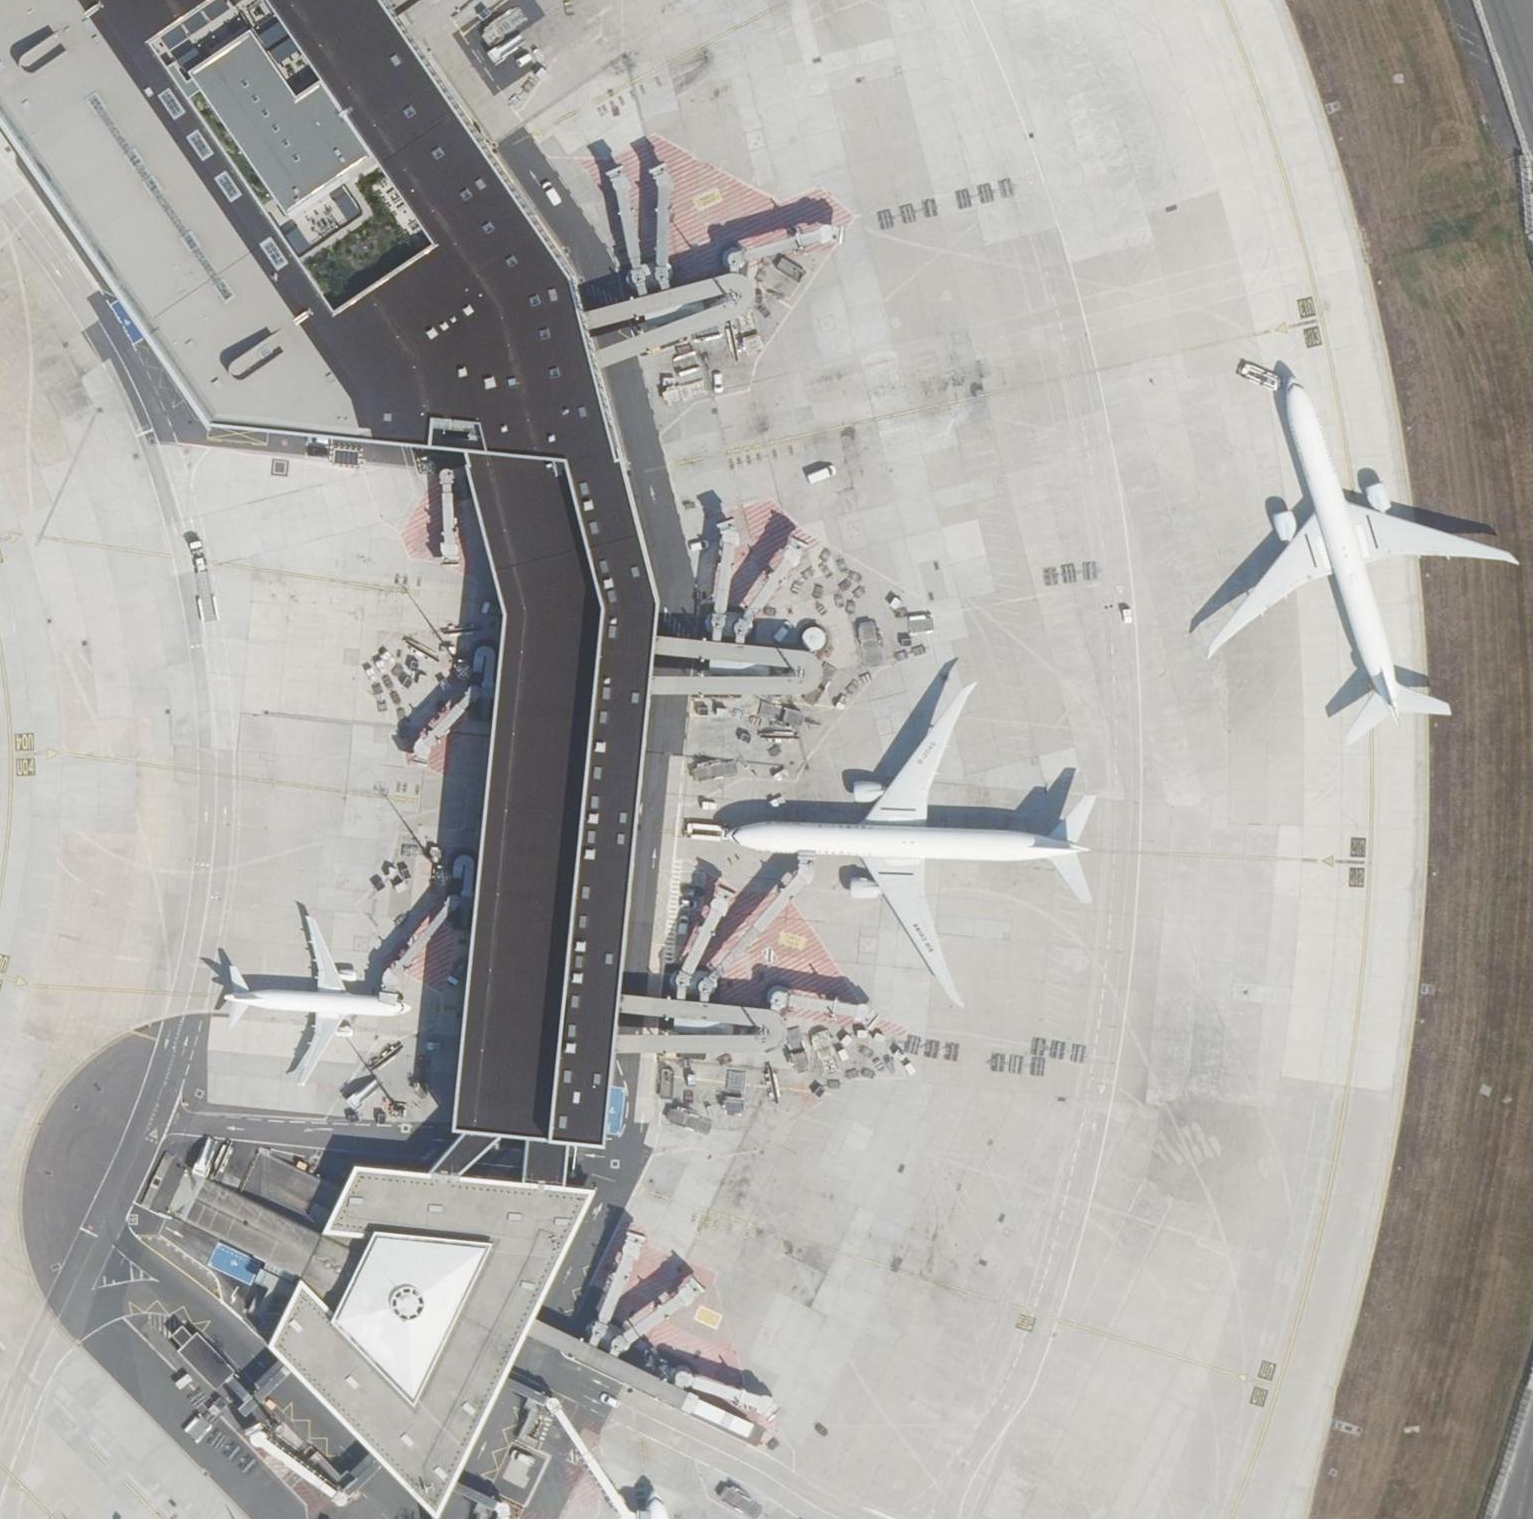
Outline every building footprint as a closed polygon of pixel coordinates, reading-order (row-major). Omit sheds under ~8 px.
[(113,284),(222,437),(474,458),(523,621),(474,1029),(456,1179),(516,1185),(601,1191),(634,791),(653,605),(566,266),(386,0),(0,0),(0,126),(113,284)] [(271,1351),(292,1373),(383,1467),(434,1518),(445,1518),(457,1492),(508,1387),(583,1230),(601,1191),(516,1185),(456,1179),(385,1171),(359,1168),(344,1196),(262,1153),(243,1196),(188,1173),(185,1180),(182,1186),(178,1196),(173,1206),(168,1216),(302,1283),(271,1351)]
